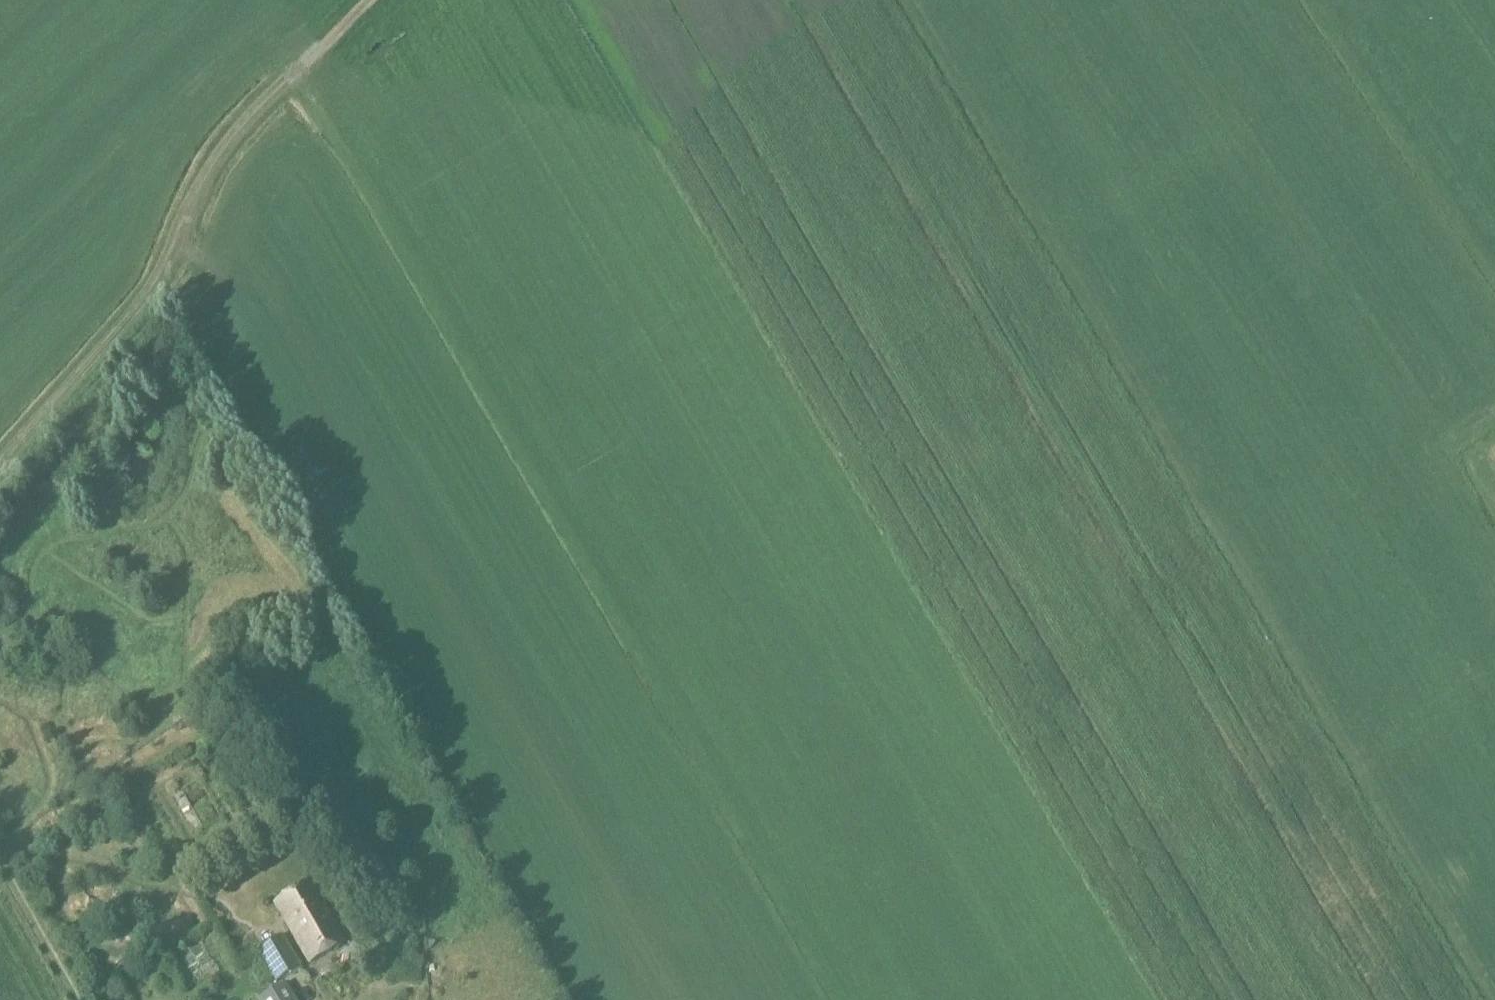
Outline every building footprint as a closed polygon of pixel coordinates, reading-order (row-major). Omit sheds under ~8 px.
[(345,943),(312,885),(277,905),(310,963),(345,943)] [(197,962),(207,948),(193,937),(183,951),(197,962)] [(279,983),(303,968),(285,937),(260,952),(279,983)] [(288,983),(260,999),(298,999),(288,983)]
